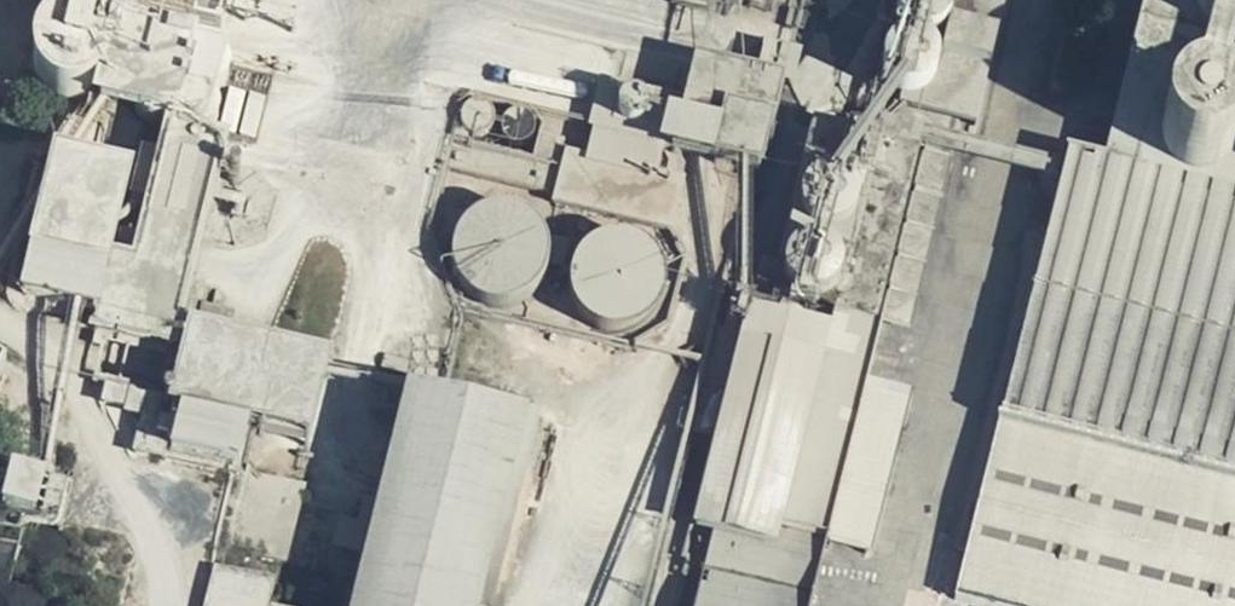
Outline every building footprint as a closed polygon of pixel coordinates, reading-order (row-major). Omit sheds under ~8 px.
[(59,0),(0,0),(0,62),(5,63),(23,58),(38,48),(50,36),(55,22),(60,7),(59,0)] [(96,35),(91,52),(56,178),(94,189),(35,399),(85,415),(76,457),(137,474),(132,516),(194,532),(181,590),(250,605),(349,605),(365,525),(387,528),(368,605),(485,605),(497,558),(522,565),(513,605),(644,605),(653,568),(676,467),(615,452),(601,509),(488,479),(174,393),(250,127),(313,147),(318,128),(448,166),(416,321),(429,349),(687,416),(751,184),(331,73),(345,19),(280,0),(105,0),(96,35)] [(574,11),(554,82),(719,126),(734,80),(803,99),(831,0),(534,0),(574,11)] [(1090,223),(1061,216),(959,605),(1234,605),(1234,0),(1149,0),(1090,223)] [(875,57),(827,236),(776,223),(686,576),(678,605),(819,605),(931,176),(969,186),(1007,58),(940,42),(931,72),(922,69),(925,83),(923,94),(916,107),(904,113),(887,111),(877,103),(871,96),(870,85),(872,75),(876,67),(887,61),(875,57)] [(925,83),(922,69),(911,60),(902,58),(893,57),(887,61),(876,67),(872,75),(870,85),(871,96),(877,103),(887,111),(904,113),(916,107),(923,94),(925,83)] [(503,421),(488,479),(601,509),(615,452),(503,421)] [(4,503),(53,515),(63,481),(13,468),(4,503)] [(522,565),(497,558),(485,605),(513,605),(522,565)] [(686,576),(653,568),(644,605),(678,605),(686,576)]
